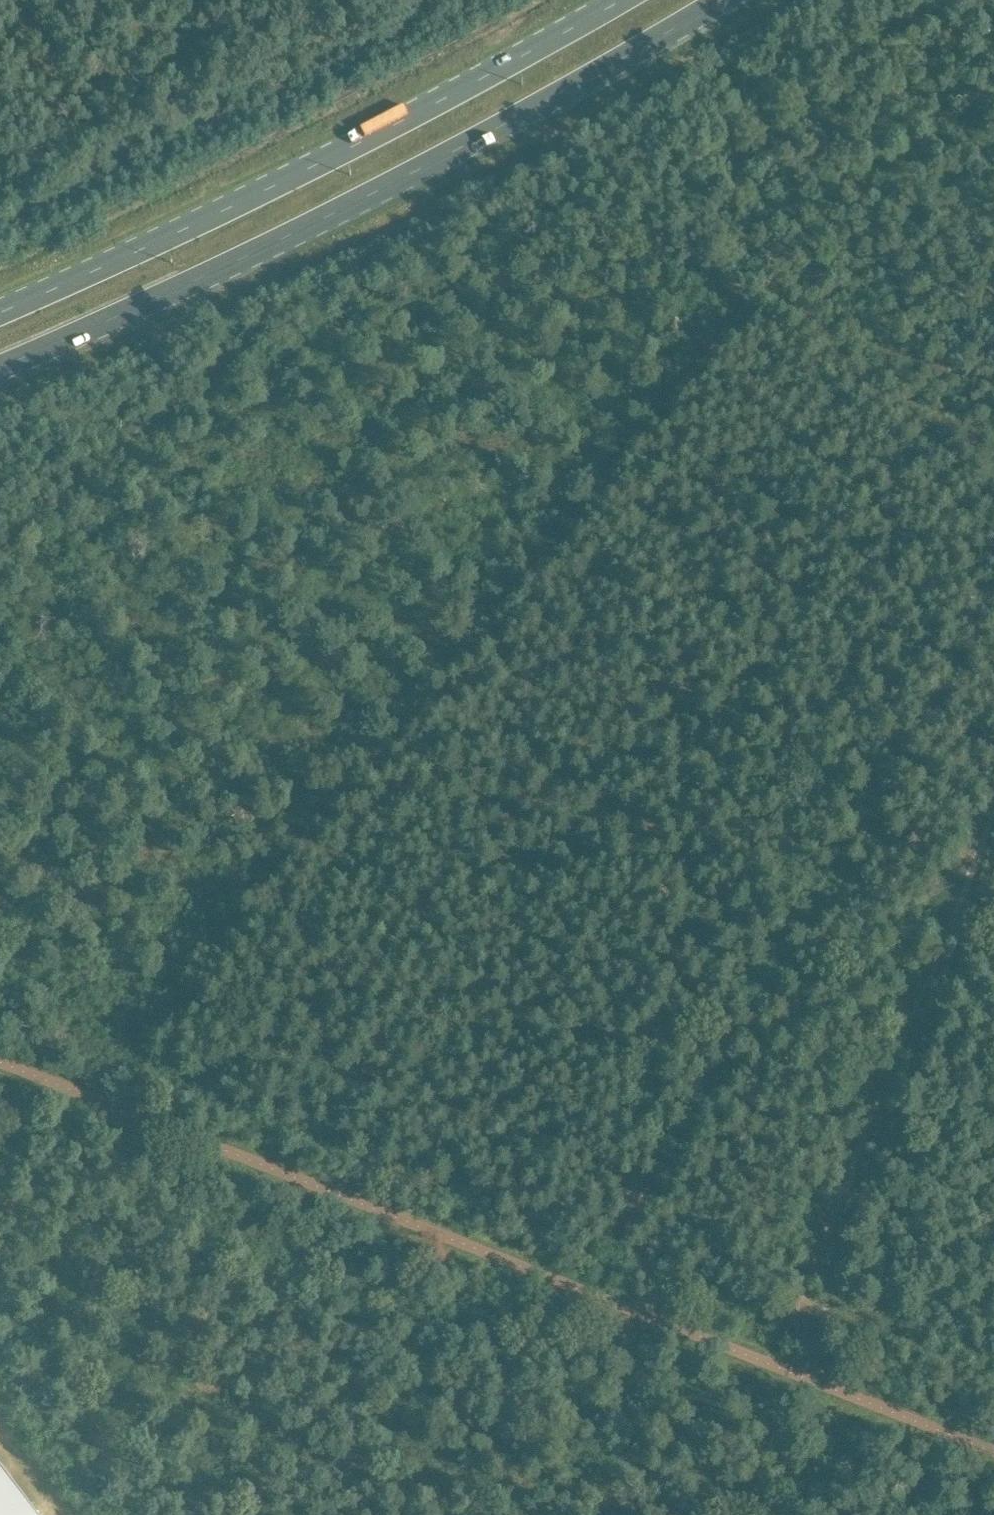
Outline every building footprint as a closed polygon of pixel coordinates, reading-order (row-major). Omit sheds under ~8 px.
[(0,1466),(0,1514),(37,1514),(0,1466)]
